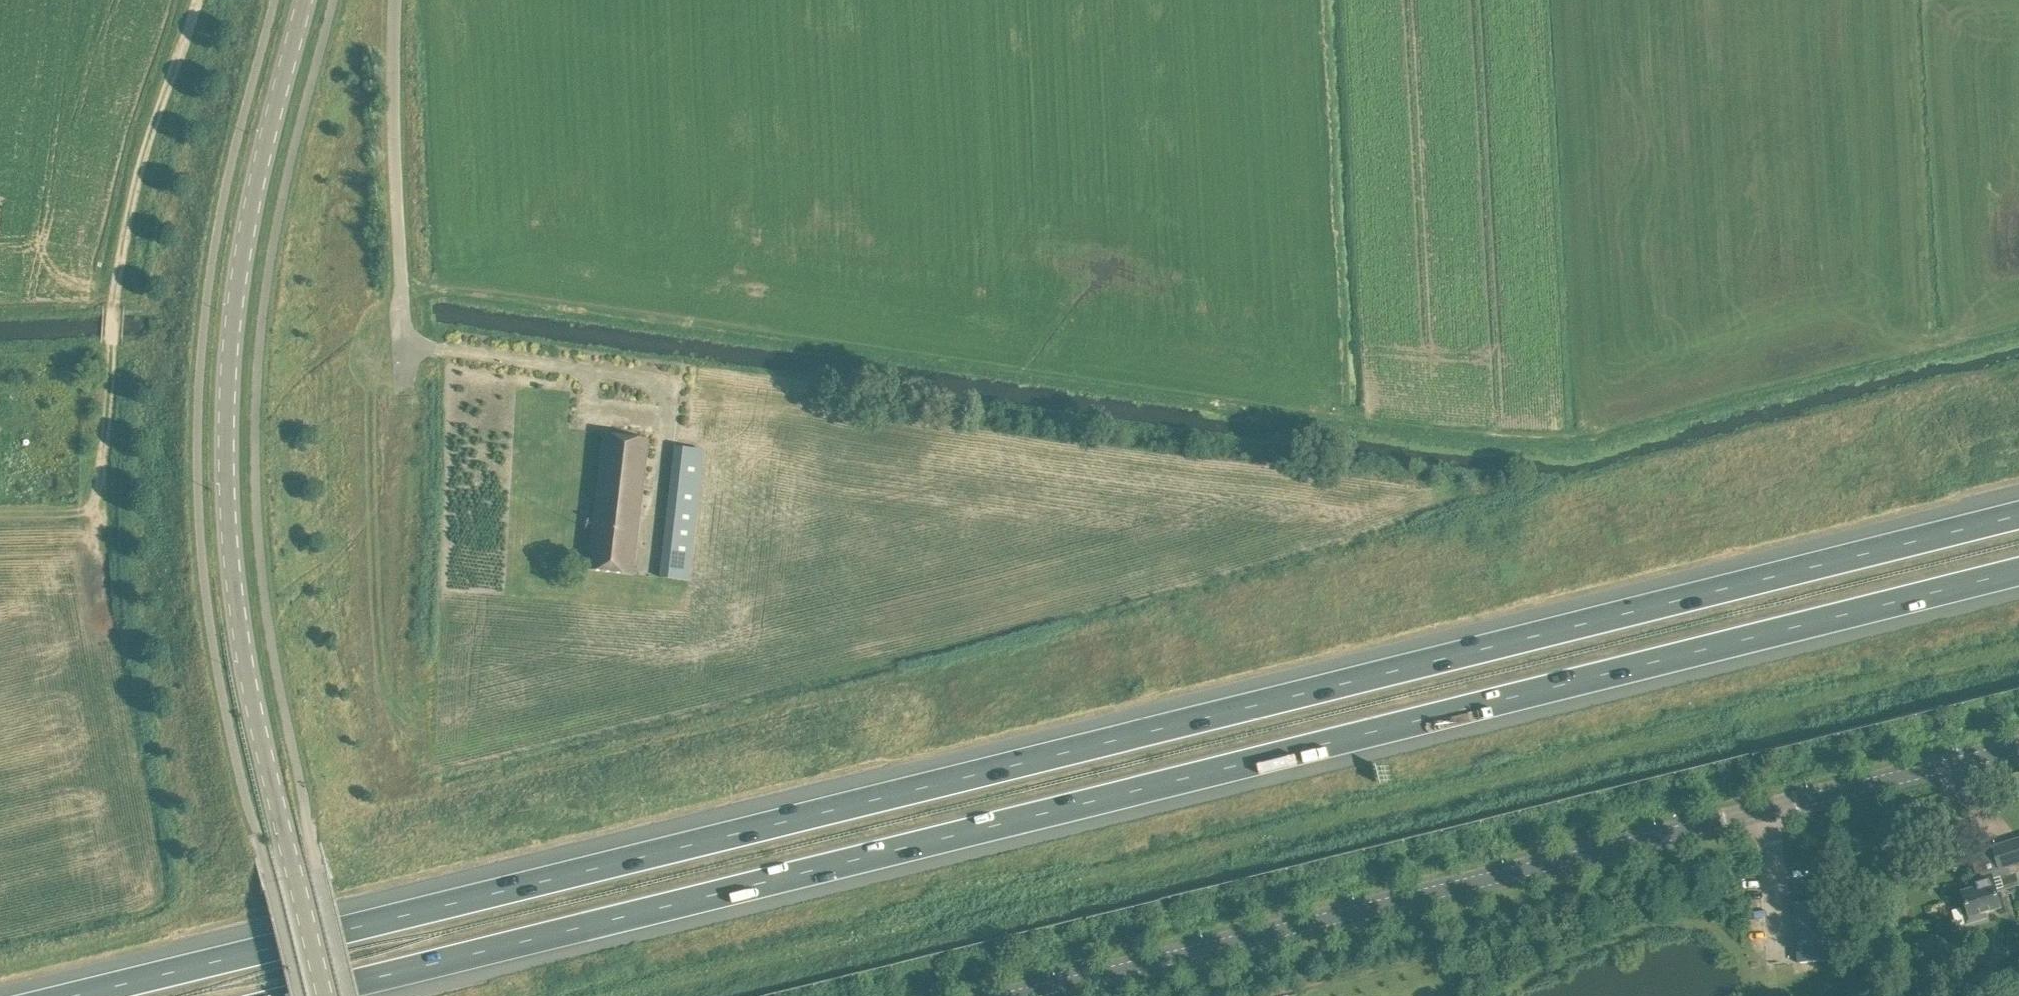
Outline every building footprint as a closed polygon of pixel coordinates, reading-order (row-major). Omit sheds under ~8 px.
[(648,439),(604,434),(588,569),(632,575),(648,439)] [(689,580),(701,470),(703,450),(675,447),(673,467),(660,577),(689,580)] [(1993,846),(2000,869),(2018,864),(2018,838),(1993,846)] [(2008,887),(2018,883),(2018,875),(2018,871),(2004,875),(2008,887)] [(1987,913),(2002,908),(1991,872),(1972,877),(1975,888),(1963,891),(1967,905),(1962,907),(1967,924),(1988,918),(1987,913)] [(1799,963),(1818,961),(1831,960),(1826,900),(1794,902),(1799,963)]
